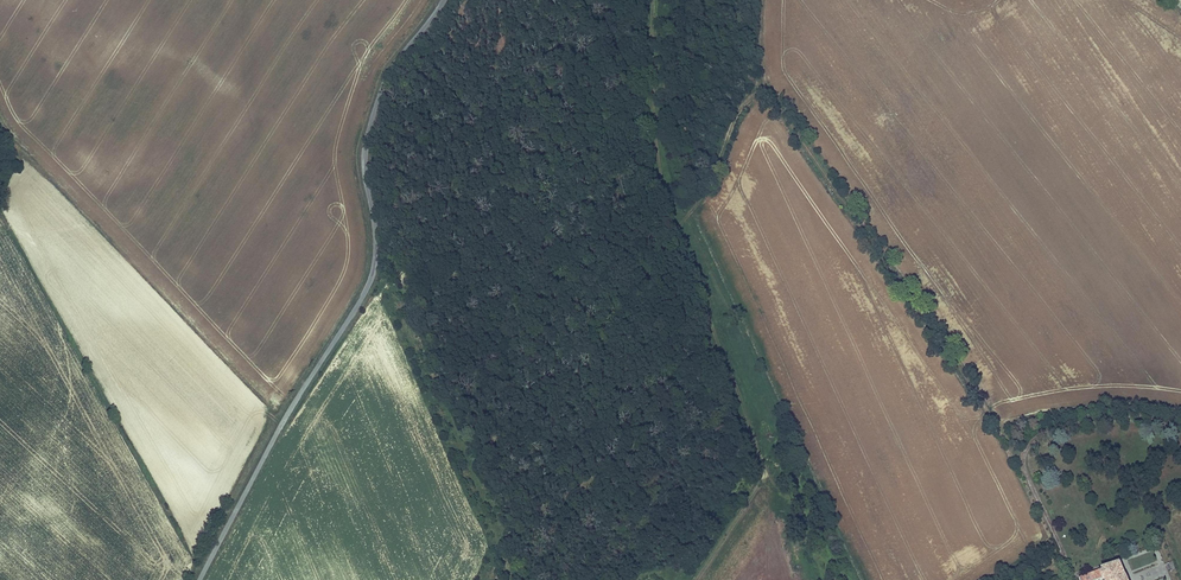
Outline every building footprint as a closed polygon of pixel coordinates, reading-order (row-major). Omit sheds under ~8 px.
[(1083,577),(1083,579),(1097,579),(1106,577),(1107,579),(1128,579),(1122,563),(1083,577)] [(1162,573),(1165,579),(1167,579),(1171,578),(1167,570),(1162,573)]
